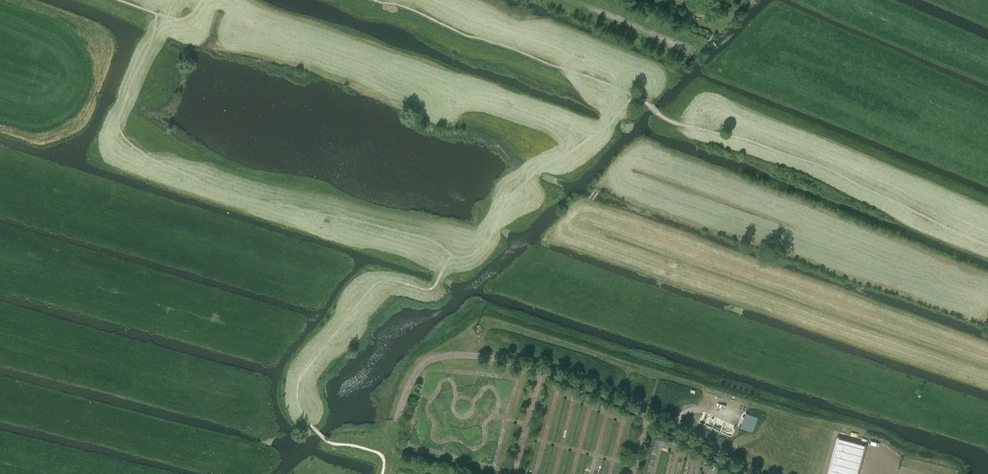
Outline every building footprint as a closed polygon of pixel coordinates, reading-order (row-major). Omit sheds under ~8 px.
[(746,415),(743,425),(754,429),(757,419),(746,415)] [(836,473),(859,473),(866,445),(865,444),(864,448),(845,443),(836,473)]
